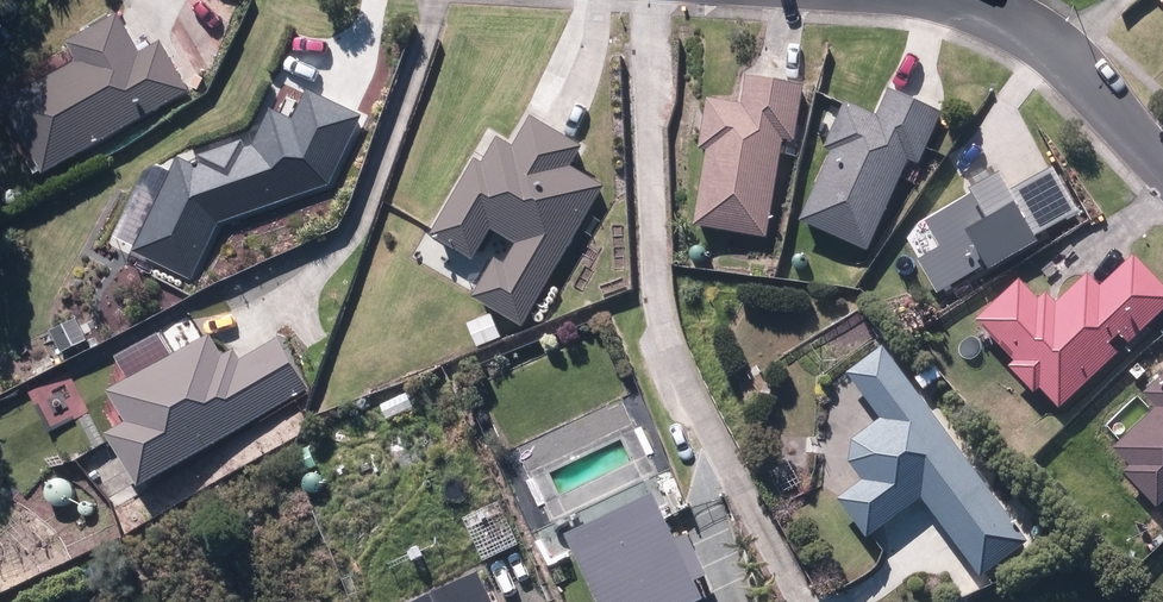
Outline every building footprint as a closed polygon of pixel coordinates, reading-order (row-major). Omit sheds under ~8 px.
[(8,104),(47,172),(190,90),(161,41),(142,52),(121,15),(72,44),(82,61),(8,104)] [(712,144),(698,224),(769,237),(787,137),(796,138),(805,83),(750,74),(745,103),(714,97),(706,143),(712,144)] [(223,223),(331,185),(365,112),(311,87),(297,118),(275,107),(265,128),(181,156),(134,244),(194,276),(223,223)] [(804,220),(869,249),(911,156),(920,160),(942,111),(893,89),(881,115),(851,101),(831,144),(838,147),(804,220)] [(476,295),(526,324),(606,186),(572,166),(584,146),(533,116),(517,145),(501,136),(485,164),(480,161),(437,235),(478,258),(495,227),(521,242),(509,263),(498,256),(476,295)] [(908,237),(940,292),(992,262),(994,265),(1040,239),(1038,235),(1081,210),(1055,166),(1014,190),(1003,171),(976,186),(978,190),(916,226),(908,237)] [(1060,410),(1117,356),(1109,347),(1119,337),(1127,345),(1162,311),(1162,289),(1133,258),(1101,289),(1088,277),(1058,306),(1046,295),(1038,302),(1019,282),(976,323),(1015,364),(1008,370),(1033,395),(1039,389),(1060,410)] [(503,335),(494,312),(467,323),(477,346),(503,335)] [(113,431),(144,484),(311,389),(281,339),(244,360),(239,350),(227,357),(213,334),(116,389),(134,419),(113,431)] [(1029,539),(887,346),(851,371),(884,416),(855,438),(852,460),(866,479),(841,497),(869,535),(925,495),(982,573),(1029,539)] [(68,372),(28,390),(48,432),(88,414),(68,372)] [(1155,510),(1162,503),(1162,376),(1142,395),(1156,411),(1113,450),(1130,468),(1123,474),(1155,510)] [(660,491),(572,533),(605,601),(713,601),(660,491)] [(486,568),(411,601),(502,601),(486,568)]
